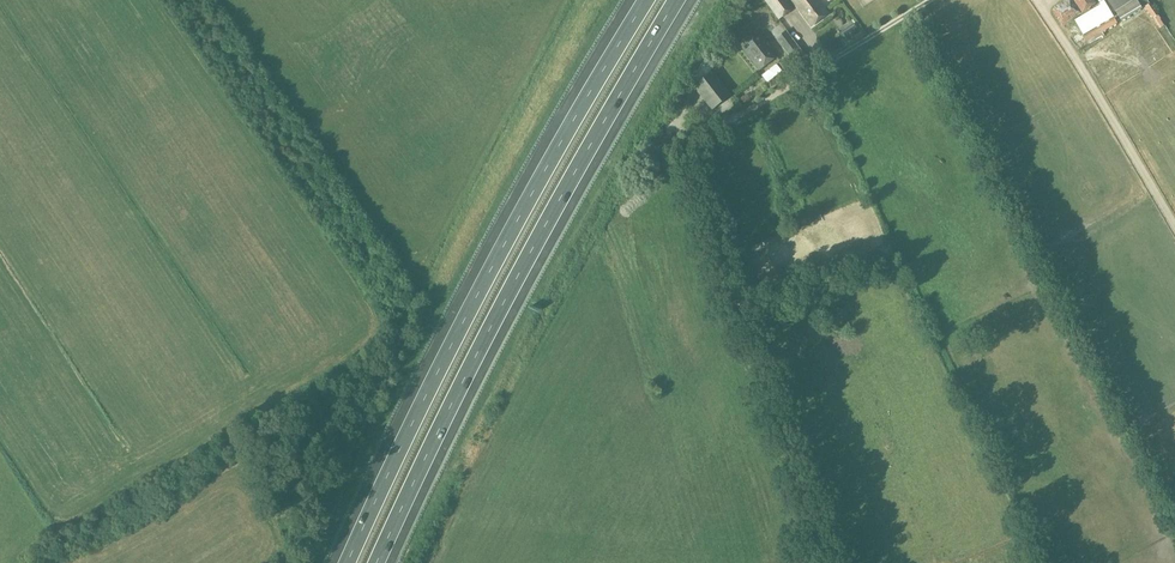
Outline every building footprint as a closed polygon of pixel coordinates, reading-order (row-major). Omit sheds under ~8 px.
[(786,0),(764,0),(779,21),(794,11),(786,0)] [(828,15),(818,0),(792,0),(812,27),(828,15)] [(1073,0),(1068,0),(1053,10),(1054,12),(1062,25),(1063,26),(1081,14),(1073,0)] [(1075,21),(1088,42),(1089,41),(1091,45),(1105,36),(1103,33),(1118,24),(1102,0),(1099,2),(1101,5),(1075,21)] [(1086,9),(1099,0),(1080,0),(1086,9)] [(1116,12),(1122,22),(1143,9),(1138,0),(1108,0),(1116,12)] [(1155,22),(1160,18),(1149,0),(1143,3),(1155,22)] [(1165,26),(1160,19),(1155,22),(1160,29),(1165,26)] [(860,32),(855,24),(841,33),(846,41),(860,32)] [(761,69),(779,56),(760,30),(742,44),(761,69)] [(805,55),(788,32),(777,40),(795,64),(805,55)] [(779,59),(766,71),(772,77),(785,65),(779,59)] [(712,108),(730,95),(712,72),(695,85),(712,108)]
